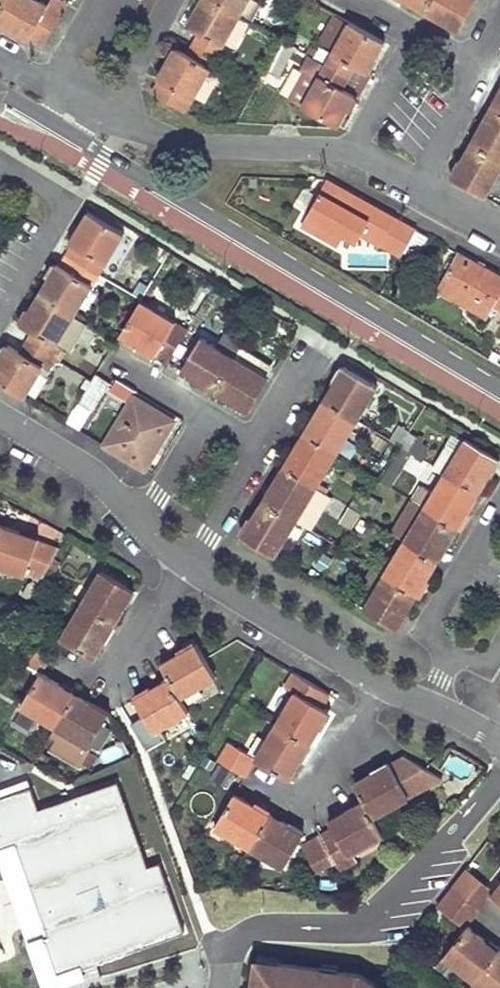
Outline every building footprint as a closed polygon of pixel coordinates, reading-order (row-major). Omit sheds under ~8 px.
[(32,0),(6,0),(0,11),(0,25),(15,33),(17,31),(23,34),(30,38),(31,36),(44,43),(59,15),(32,0)] [(59,15),(65,5),(55,0),(32,0),(59,15)] [(238,15),(209,0),(203,0),(188,27),(202,35),(195,47),(214,58),(223,43),(235,49),(249,24),(237,17),(238,15)] [(246,0),(209,0),(238,15),(246,0)] [(412,6),(423,12),(430,0),(402,0),(402,1),(412,6)] [(423,12),(437,20),(445,25),(450,16),(462,23),(475,0),(430,0),(423,12)] [(450,16),(445,25),(457,31),(462,23),(450,16)] [(349,24),(336,17),(322,40),(335,47),(349,24)] [(383,43),(349,24),(335,47),(331,55),(326,66),(350,80),(356,69),(366,74),(383,43)] [(277,75),(284,61),(292,47),(281,41),(266,69),(277,75)] [(206,73),(214,58),(195,47),(189,57),(182,53),(175,49),(158,80),(159,81),(191,99),(202,105),(217,79),(206,73)] [(315,60),(326,66),(331,55),(321,50),(315,60)] [(345,90),(350,80),(326,66),(315,60),(310,57),(302,72),(305,74),(317,81),(302,107),(337,126),(351,101),(354,96),(345,90)] [(356,69),(350,80),(366,88),(371,77),(366,74),(356,69)] [(305,74),(290,101),(302,107),(317,81),(305,74)] [(350,80),(345,90),(354,96),(359,99),(366,88),(350,80)] [(184,112),(191,99),(159,81),(152,94),(184,112)] [(489,110),(498,115),(499,116),(499,91),(489,110)] [(491,128),(498,115),(489,110),(482,123),(491,128)] [(498,115),(491,128),(482,123),(470,144),(499,160),(499,116),(498,115)] [(499,169),(499,160),(470,144),(459,164),(468,169),(460,184),(484,198),(499,169)] [(468,169),(459,164),(450,179),(460,184),(468,169)] [(326,182),(308,214),(345,235),(344,236),(357,244),(367,226),(386,237),(381,243),(402,256),(416,231),(416,230),(388,214),(327,180),(326,182)] [(89,213),(80,228),(71,244),(73,245),(67,255),(98,274),(122,233),(89,213)] [(344,236),(345,235),(308,214),(302,225),(338,245),(344,236)] [(415,259),(428,239),(417,232),(404,252),(415,259)] [(457,254),(439,287),(474,307),(472,310),(487,319),(494,306),(499,309),(499,278),(457,254)] [(74,315),(98,274),(67,255),(60,267),(57,265),(39,294),(74,315)] [(26,341),(56,360),(62,350),(56,346),(74,315),(39,294),(21,324),(32,331),(26,341)] [(140,347),(142,344),(144,340),(157,349),(154,355),(168,364),(189,329),(180,324),(141,300),(120,335),(140,347)] [(187,313),(180,324),(189,329),(196,318),(187,313)] [(199,372),(197,376),(195,379),(214,391),(235,357),(201,337),(185,363),(199,372)] [(147,351),(154,355),(157,349),(144,340),(142,344),(140,347),(147,351)] [(56,360),(26,341),(19,353),(8,345),(0,359),(0,382),(25,397),(28,393),(40,372),(46,376),(56,360)] [(235,357),(257,371),(262,361),(240,348),(235,357)] [(257,371),(235,357),(214,391),(234,404),(239,396),(252,404),(268,378),(257,371)] [(197,376),(199,372),(185,363),(181,371),(193,378),(195,379),(197,376)] [(324,400),(331,404),(357,420),(377,387),(344,366),(324,400)] [(36,398),(49,378),(46,376),(40,372),(28,393),(36,398)] [(79,403),(86,407),(92,411),(109,382),(97,375),(79,403)] [(133,389),(117,380),(111,389),(127,399),(133,389)] [(248,412),(252,404),(239,396),(234,404),(235,404),(248,412)] [(153,446),(158,438),(163,430),(156,425),(161,415),(134,398),(105,444),(145,468),(157,449),(153,446)] [(324,400),(315,415),(322,419),(331,404),(324,400)] [(303,434),(310,438),(336,454),(357,420),(331,404),(322,419),(315,415),(309,425),(303,434)] [(174,422),(161,415),(156,425),(163,430),(158,438),(153,446),(157,449),(162,442),(174,422)] [(401,447),(410,433),(411,432),(400,426),(391,441),(401,447)] [(417,438),(410,433),(401,447),(409,452),(417,438)] [(303,434),(295,447),(302,451),(310,438),(303,434)] [(283,468),(290,472),(316,488),(336,454),(310,438),(302,451),(295,447),(283,468)] [(436,468),(445,474),(478,494),(491,472),(487,470),(483,468),(491,454),(479,447),(466,439),(458,451),(449,446),(436,468)] [(407,454),(409,452),(401,447),(390,466),(397,471),(407,454)] [(487,470),(491,472),(499,459),(491,454),(483,468),(487,470)] [(283,468),(274,482),(281,486),(290,472),(283,468)] [(274,482),(262,501),(295,521),(316,488),(290,472),(281,486),(274,482)] [(433,494),(424,508),(456,528),(465,512),(467,513),(478,494),(445,474),(433,494)] [(433,494),(423,487),(414,502),(424,508),(433,494)] [(360,515),(366,518),(371,521),(383,504),(371,497),(360,515)] [(295,521),(262,501),(242,536),(275,555),(295,521)] [(404,542),(429,557),(438,542),(447,547),(458,529),(456,528),(424,508),(414,502),(401,523),(412,529),(404,542)] [(404,542),(412,529),(401,523),(394,535),(404,542)] [(0,530),(0,566),(27,575),(28,572),(44,578),(60,550),(22,536),(23,533),(2,525),(0,530)] [(429,557),(404,542),(384,575),(409,591),(417,577),(426,581),(438,562),(429,557)] [(438,562),(447,547),(438,542),(429,557),(438,562)] [(326,578),(331,558),(315,553),(310,573),(326,578)] [(102,571),(82,605),(108,621),(115,625),(127,604),(119,600),(124,593),(128,586),(102,571)] [(373,571),(363,588),(372,594),(382,577),(373,571)] [(417,596),(409,591),(384,575),(382,577),(372,594),(364,608),(389,624),(398,609),(406,614),(417,596)] [(417,596),(426,581),(417,577),(409,591),(417,596)] [(124,593),(119,600),(127,604),(128,602),(135,591),(128,586),(124,593)] [(108,621),(82,605),(62,640),(94,659),(105,641),(106,638),(100,634),(108,621)] [(397,628),(406,614),(398,609),(389,624),(397,628)] [(100,634),(106,638),(115,625),(108,621),(100,634)] [(52,657),(26,642),(15,659),(42,675),(43,673),(44,670),(52,657)] [(170,678),(180,698),(216,677),(205,659),(196,644),(178,654),(161,664),(170,678)] [(329,694),(294,674),(287,686),(296,692),(275,727),(301,742),(308,746),(321,724),(314,720),(322,707),(329,694)] [(55,727),(70,702),(58,694),(62,687),(62,686),(42,675),(22,708),(55,727)] [(152,697),(138,705),(154,732),(171,722),(188,712),(180,698),(170,678),(150,689),(148,691),(152,697)] [(62,687),(58,694),(70,702),(75,694),(62,687)] [(135,698),(138,705),(152,697),(148,691),(135,698)] [(90,702),(85,700),(75,694),(70,702),(55,727),(90,748),(105,721),(91,713),(95,706),(90,702)] [(109,714),(95,706),(91,713),(105,721),(109,714)] [(322,707),(314,720),(321,724),(329,710),(322,707)] [(301,742),(275,727),(255,759),(288,779),(295,768),(301,758),(294,753),(301,742)] [(301,742),(294,753),(301,758),(308,746),(301,742)] [(244,777),(255,759),(230,743),(218,761),(244,777)] [(424,768),(403,756),(389,765),(393,772),(381,779),(376,771),(370,775),(355,783),(364,801),(374,818),(442,779),(424,768)] [(381,779),(393,772),(389,765),(376,771),(381,779)] [(22,841),(37,882),(35,883),(50,925),(52,924),(56,935),(44,939),(55,972),(81,963),(80,960),(163,933),(165,939),(184,933),(160,863),(141,869),(111,784),(39,809),(31,788),(0,798),(0,849),(22,841)] [(251,848),(266,822),(270,816),(269,816),(256,808),(256,807),(248,802),(235,794),(215,827),(236,839),(251,848)] [(332,828),(321,834),(335,861),(341,871),(353,863),(348,854),(383,834),(374,818),(364,801),(342,813),(346,820),(332,828)] [(342,813),(328,821),(332,828),(346,820),(342,813)] [(288,826),(279,820),(270,815),(269,816),(270,816),(266,822),(251,848),(284,867),(298,842),(284,833),(288,826)] [(291,827),(288,826),(284,833),(298,842),(303,834),(291,827)] [(308,841),(306,845),(305,848),(317,871),(335,861),(321,834),(308,841)] [(451,889),(479,911),(491,895),(499,902),(499,883),(493,892),(465,871),(451,889)] [(479,911),(451,889),(439,906),(441,907),(467,926),(470,923),(479,911)] [(467,926),(455,941),(444,956),(459,968),(474,980),(491,958),(480,948),(486,941),(467,926)] [(497,950),(486,941),(480,948),(491,958),(497,950)] [(491,958),(474,980),(485,987),(499,987),(499,952),(497,950),(491,958)] [(459,968),(444,956),(436,966),(451,978),(459,968)] [(276,963),(258,960),(257,967),(275,970),(276,963)] [(16,968),(21,984),(47,976),(43,961),(16,968)] [(81,963),(55,972),(59,985),(85,976),(81,963)] [(257,967),(254,987),(382,987),(360,974),(338,971),(337,978),(322,976),(323,969),(276,963),(275,970),(257,967)] [(338,971),(323,969),(322,976),(337,978),(338,971)] [(474,980),(468,987),(485,987),(474,980)]
